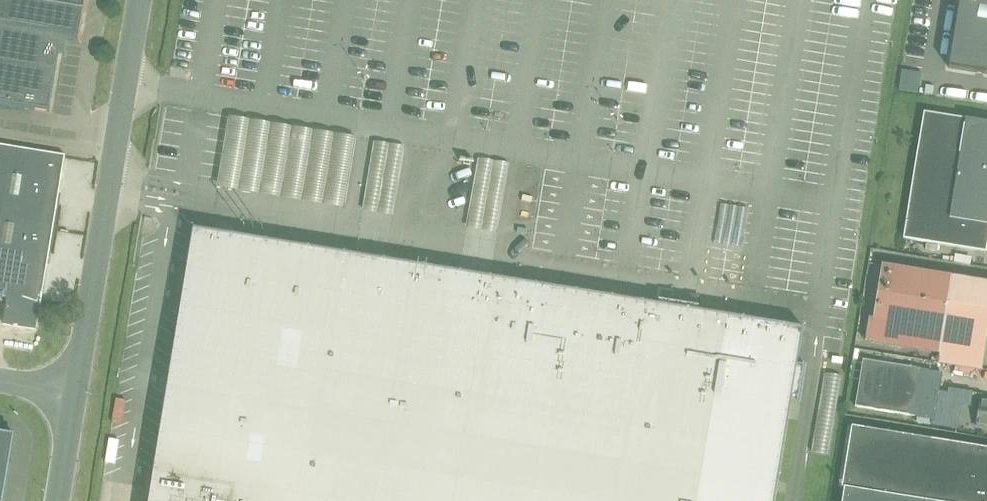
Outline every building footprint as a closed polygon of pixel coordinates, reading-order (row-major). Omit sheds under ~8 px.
[(48,111),(49,112),(59,55),(66,56),(69,40),(81,42),(88,0),(0,0),(0,103),(48,111)] [(948,67),(986,74),(986,0),(959,0),(948,67)] [(966,118),(924,111),(904,238),(986,250),(986,247),(986,121),(966,118)] [(65,154),(0,144),(0,295),(41,302),(48,263),(51,263),(52,252),(50,252),(57,204),(60,205),(62,194),(59,194),(65,154)] [(149,500),(775,500),(792,396),(797,397),(797,399),(799,399),(805,363),(803,363),(803,365),(797,364),(803,327),(758,319),(727,314),(603,294),(603,291),(547,282),(545,282),(544,284),(194,227),(149,500)] [(953,276),(882,264),(874,318),(869,317),(866,340),(941,352),(947,311),(974,316),(974,320),(976,323),(980,325),(986,326),(986,281),(953,276)] [(855,406),(934,419),(942,371),(863,358),(855,406)] [(842,375),(826,373),(812,451),(829,454),(842,375)] [(980,398),(976,425),(986,427),(986,399),(980,398)] [(912,435),(909,431),(905,434),(892,432),(889,428),(885,431),(873,429),(870,425),(866,427),(849,425),(838,486),(844,487),(842,500),(986,500),(986,447),(912,435)] [(15,433),(0,431),(0,500),(4,500),(15,433)]
